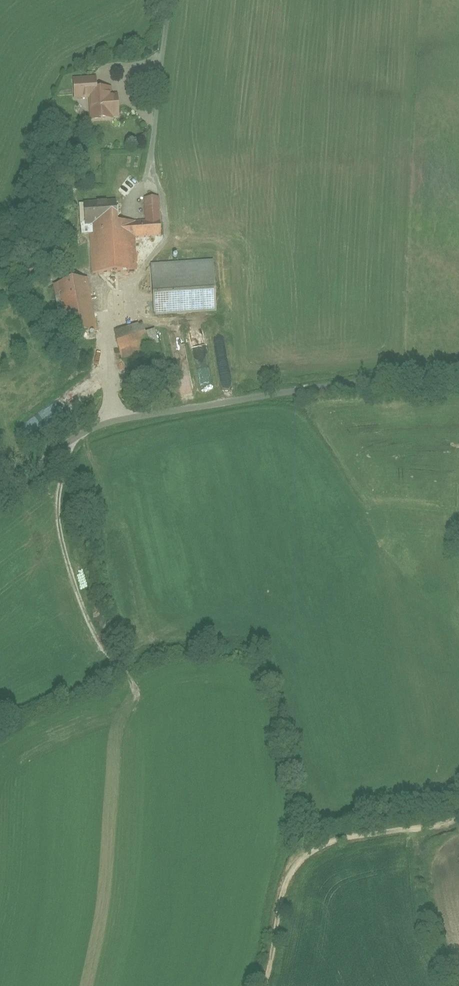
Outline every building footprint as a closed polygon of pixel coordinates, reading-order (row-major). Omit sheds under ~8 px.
[(114,98),(114,80),(78,80),(78,97),(93,97),(94,121),(115,121),(115,118),(122,118),(122,98),(114,98)] [(80,230),(93,230),(94,273),(138,272),(137,238),(164,237),(163,231),(162,200),(146,200),(147,220),(124,221),(124,204),(79,206),(80,230)] [(214,262),(151,266),(154,318),(217,314),(214,262)] [(89,280),(55,286),(64,338),(99,332),(89,280)] [(117,331),(122,355),(151,349),(147,325),(117,331)]
